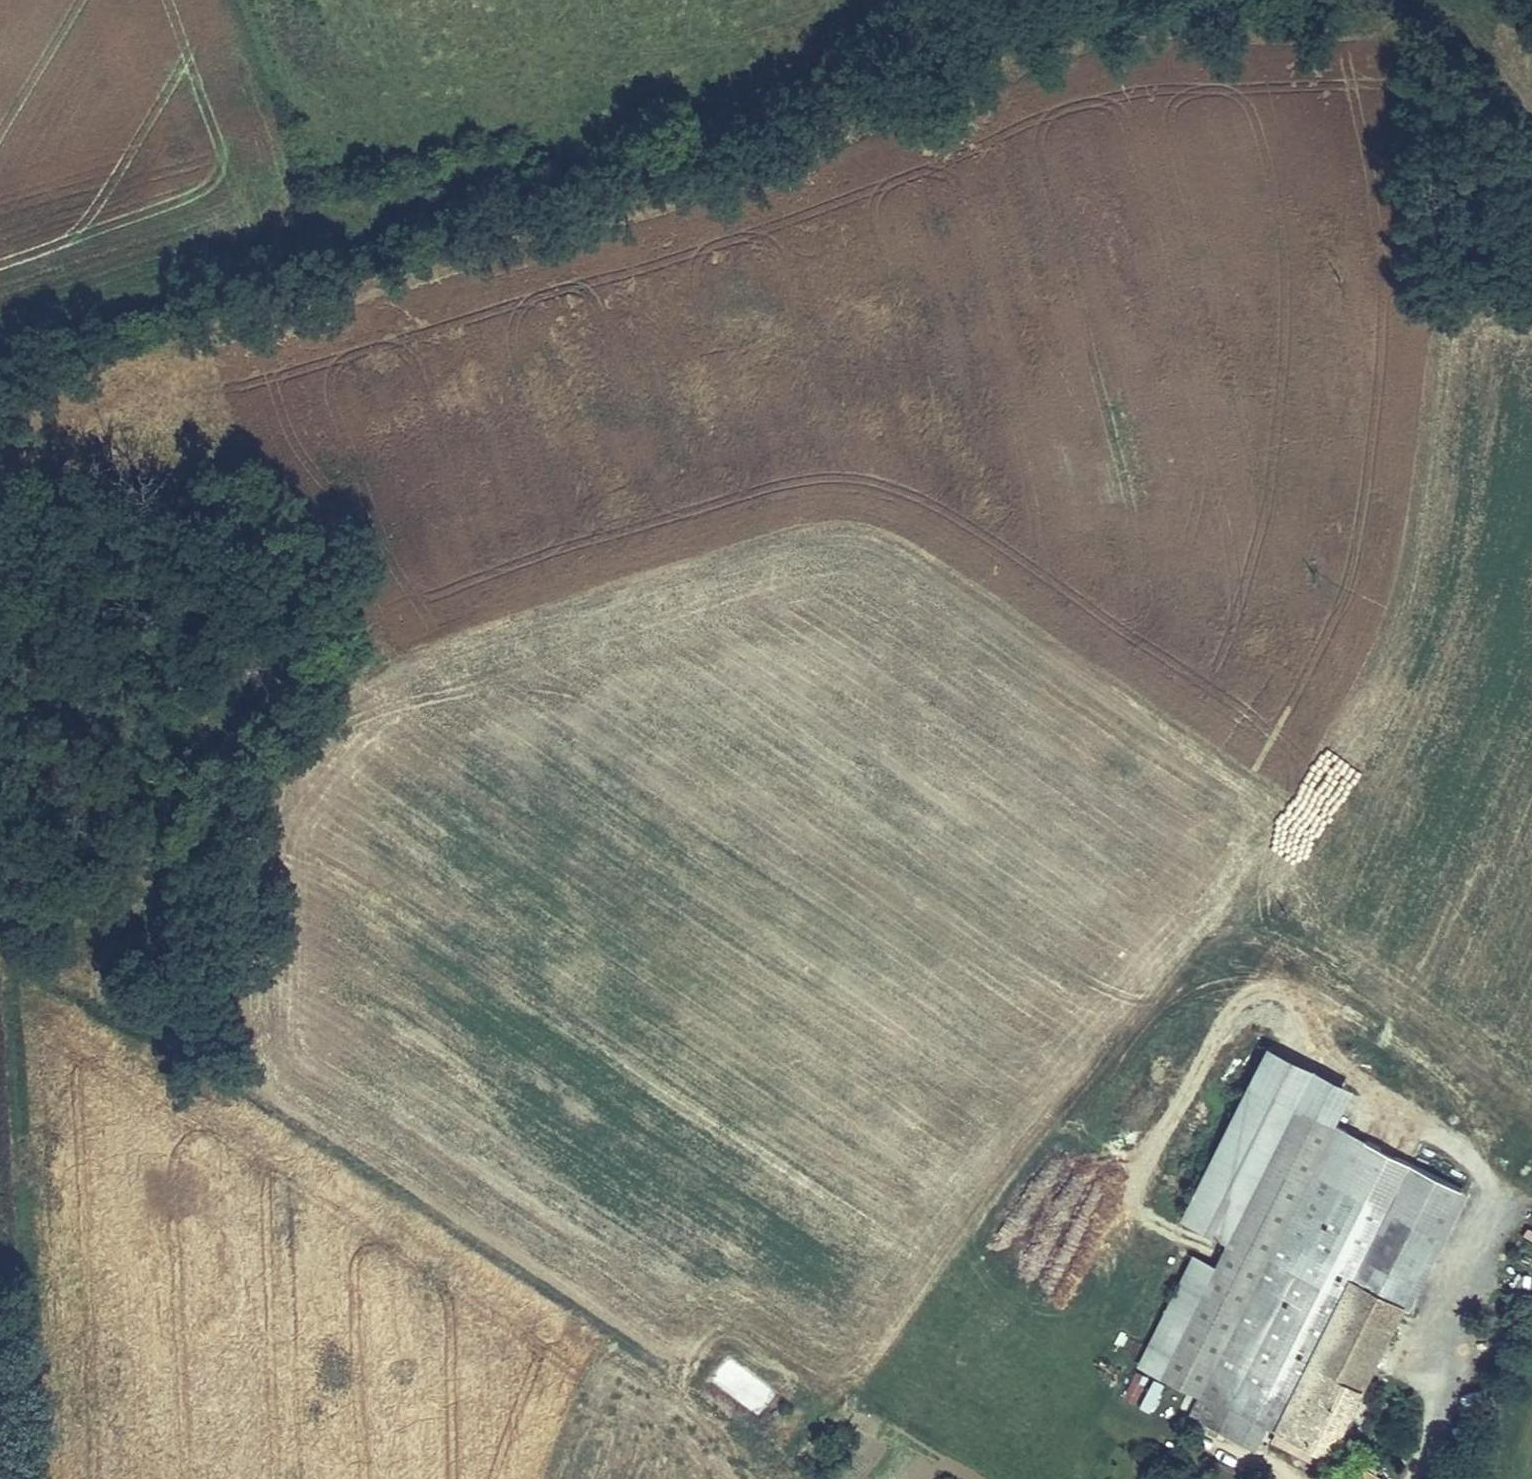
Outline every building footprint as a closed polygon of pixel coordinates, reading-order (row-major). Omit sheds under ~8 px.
[(1153,1370),(1191,1389),(1306,1163),(1330,1117),(1292,1097),(1153,1370)] [(1330,1117),(1306,1163),(1382,1199),(1312,1338),(1361,1361),(1454,1177),(1330,1117)] [(1382,1199),(1306,1163),(1191,1389),(1181,1409),(1246,1441),(1257,1420),(1263,1423),(1264,1435),(1313,1460),(1361,1361),(1312,1338),(1382,1199)] [(1133,1371),(1120,1399),(1135,1405),(1148,1378),(1133,1371)] [(1150,1379),(1137,1408),(1151,1414),(1163,1385),(1150,1379)] [(1348,1449),(1331,1478),(1371,1478),(1378,1468),(1348,1449)] [(1378,1468),(1371,1478),(1391,1478),(1392,1477),(1378,1468)]
